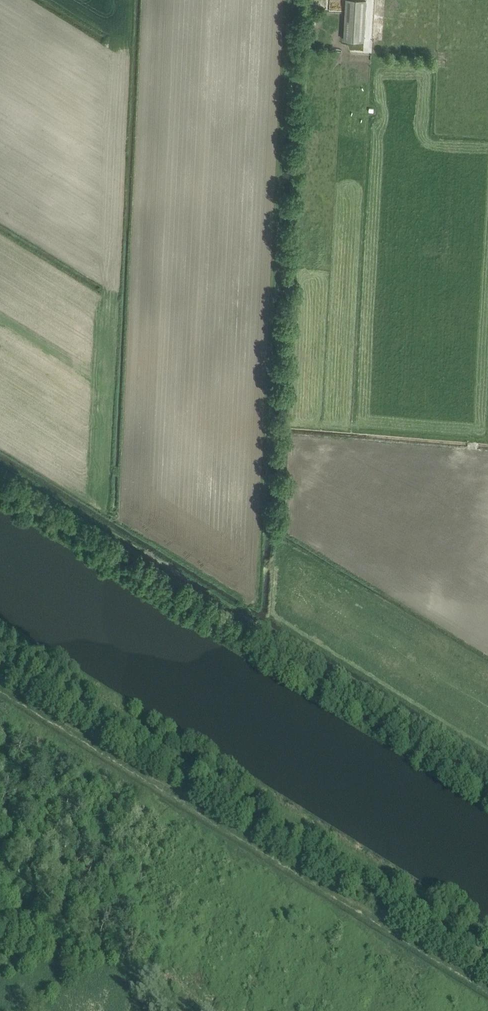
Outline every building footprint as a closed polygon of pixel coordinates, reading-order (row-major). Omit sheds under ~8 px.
[(360,0),(346,0),(344,39),(364,40),(366,0),(360,0)]
